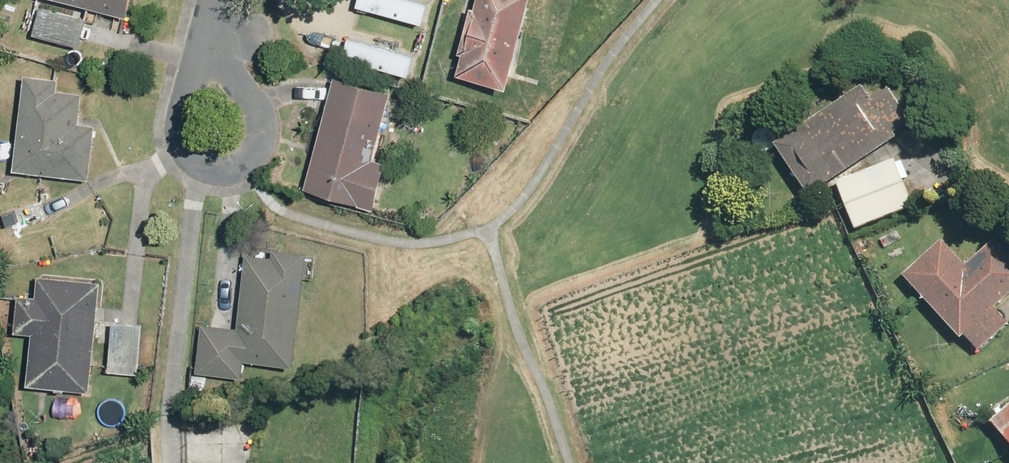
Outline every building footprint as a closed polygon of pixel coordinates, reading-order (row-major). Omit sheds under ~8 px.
[(89,7),(128,18),(132,0),(43,0),(32,35),(77,48),(89,7)] [(477,5),(470,3),(456,54),(463,56),(458,74),(506,87),(531,0),(478,0),(477,5)] [(60,79),(23,76),(15,171),(90,178),(95,119),(81,118),(83,91),(59,89),(60,79)] [(393,93),(335,78),(306,189),(375,207),(387,162),(375,159),(393,93)] [(809,196),(912,122),(888,89),(872,101),(860,84),(773,147),(809,196)] [(913,153),(837,185),(857,232),(911,209),(901,183),(922,175),(913,153)] [(902,277),(961,340),(965,336),(978,351),(1008,323),(996,309),(1008,297),(1008,256),(993,239),(966,264),(942,239),(902,277)] [(296,364),(305,254),(246,249),(239,328),(202,325),(198,373),(242,377),(243,360),(296,364)] [(36,276),(35,297),(17,296),(15,333),(33,334),(31,385),(91,388),(97,279),(36,276)] [(142,324),(111,322),(109,372),(139,373),(142,324)] [(992,423),(1008,441),(1008,407),(992,423)]
